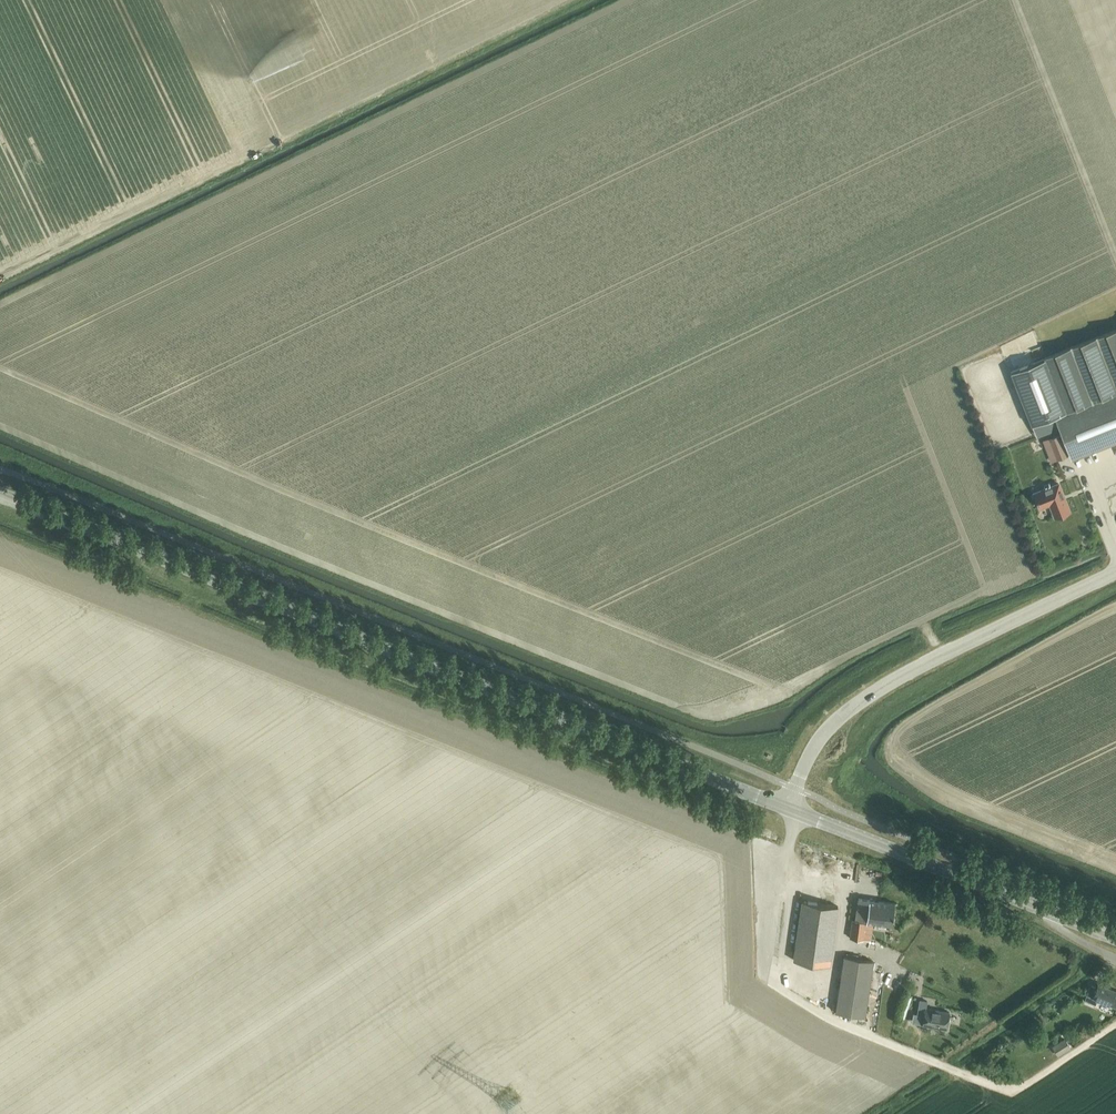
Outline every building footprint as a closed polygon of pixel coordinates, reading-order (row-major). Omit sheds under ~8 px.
[(1011,371),(1032,425),(1033,425),(1037,436),(1059,428),(1071,458),(1115,441),(1115,329),(1042,358),(1043,359),(1034,362),(1011,371)] [(1059,433),(1048,438),(1057,460),(1068,455),(1059,433)] [(1035,496),(1033,497),(1036,505),(1038,504),(1040,507),(1050,503),(1055,517),(1070,511),(1059,483),(1034,493),(1035,496)] [(891,925),(894,904),(857,898),(854,920),(852,920),(849,937),(863,940),(865,924),(863,924),(864,921),(891,925)] [(793,960),(793,961),(829,966),(838,906),(801,901),(793,960)] [(836,1011),(865,1016),(873,961),(844,957),(836,1011)] [(1097,984),(1095,987),(1090,985),(1083,1003),(1093,1007),(1097,999),(1115,1007),(1115,992),(1097,984)] [(920,1000),(917,1014),(924,1015),(922,1025),(946,1029),(949,1012),(926,1008),(927,1001),(920,1000)] [(1064,1038),(1052,1046),(1058,1055),(1069,1047),(1064,1038)]
